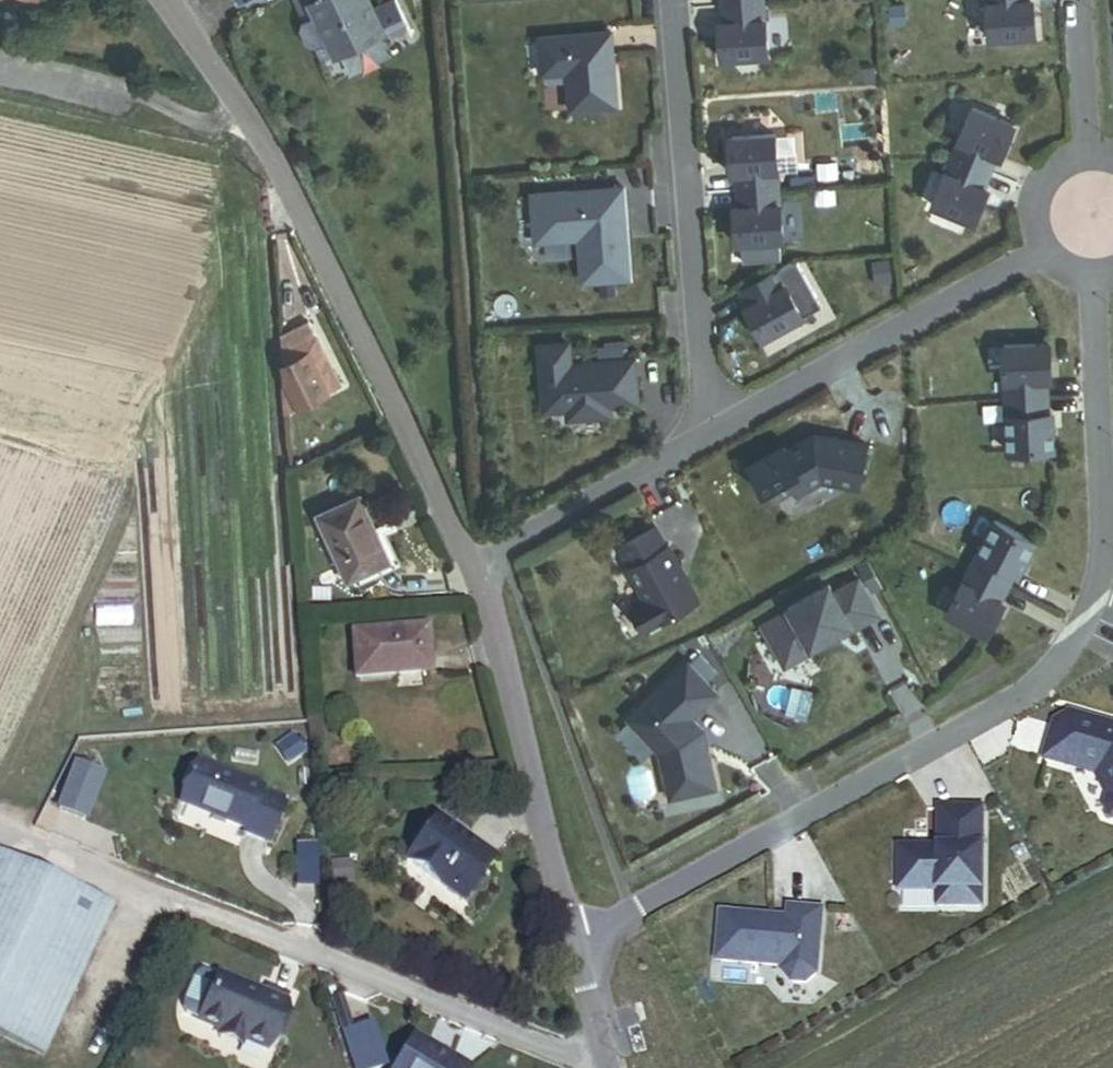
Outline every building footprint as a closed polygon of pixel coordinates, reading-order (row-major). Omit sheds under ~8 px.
[(370,0),(294,0),(304,19),(303,20),(298,30),(306,44),(316,47),(323,60),(336,54),(337,56),(386,31),(370,0)] [(722,8),(763,5),(763,0),(721,0),(722,8)] [(1034,39),(1032,19),(1028,19),(1026,0),(985,0),(988,42),(1034,39)] [(722,8),(724,42),(720,42),(722,62),(767,58),(763,5),(722,8)] [(570,112),(616,108),(610,35),(539,41),(542,76),(567,74),(570,112)] [(989,174),(1002,144),(1006,145),(1013,127),(971,110),(951,159),(989,174)] [(779,190),(775,137),(730,141),(731,160),(736,160),(737,177),(738,193),(779,190)] [(989,174),(951,159),(931,208),(973,225),(980,206),(976,205),(989,174)] [(584,283),(630,280),(622,188),(532,196),(536,243),(581,239),(584,283)] [(783,243),(779,190),(738,193),(739,209),(740,226),(736,226),(737,246),(742,246),(743,265),(781,262),(779,243),(783,243)] [(779,263),(737,287),(766,337),(808,313),(779,263)] [(343,386),(311,319),(286,331),(292,346),(288,348),(295,362),(284,368),(288,382),(285,384),(287,412),(343,386)] [(1003,347),(1006,400),(1047,398),(1046,365),(1050,365),(1049,345),(1003,347)] [(610,416),(609,407),(637,404),(633,362),(570,367),(568,346),(540,348),(546,412),(569,411),(570,419),(610,416)] [(1006,400),(1008,453),(1055,451),(1053,431),(1049,431),(1048,415),(1047,398),(1006,400)] [(798,496),(822,483),(859,490),(868,447),(815,436),(776,458),(798,496)] [(350,578),(391,560),(361,494),(320,512),(350,578)] [(995,522),(972,569),(1009,588),(1024,559),(1027,561),(1037,543),(995,522)] [(632,610),(645,633),(700,602),(669,547),(667,548),(657,529),(620,549),(631,568),(629,570),(646,602),(632,610)] [(998,619),(994,617),(1009,588),(972,569),(948,616),(989,637),(998,619)] [(786,609),(761,625),(790,667),(856,628),(882,617),(859,578),(833,587),(786,609)] [(353,686),(432,680),(429,636),(350,642),(353,686)] [(672,799),(717,788),(704,731),(692,719),(718,695),(689,664),(629,720),(661,754),(672,799)] [(1050,725),(1040,762),(1092,777),(1104,799),(1101,810),(1107,821),(1112,824),(1112,730),(1066,716),(1050,725)] [(281,814),(261,805),(264,799),(196,768),(177,809),(245,839),(243,845),(263,854),(281,814)] [(309,781),(309,770),(297,770),(298,781),(309,781)] [(87,823),(103,780),(78,771),(62,814),(87,823)] [(284,808),(264,799),(261,805),(281,814),(284,808)] [(900,845),(899,890),(938,891),(937,912),(984,914),(986,852),(987,814),(938,812),(937,846),(900,845)] [(402,869),(460,910),(493,864),(434,823),(402,869)] [(75,890),(0,855),(0,1038),(5,1040),(75,890)] [(42,1058),(113,907),(75,890),(5,1040),(42,1058)] [(817,918),(785,915),(783,928),(769,926),(769,924),(717,919),(712,967),(779,973),(778,979),(787,990),(801,991),(811,982),(817,918)] [(265,1051),(289,996),(267,986),(264,994),(219,975),(218,978),(203,972),(198,973),(194,979),(189,990),(184,1001),(183,1007),(185,1012),(200,1019),(198,1022),(221,1032),(219,1037),(241,1047),(243,1041),(265,1051)] [(351,1027),(343,996),(333,998),(342,1030),(351,1027)] [(408,1039),(391,1067),(457,1067),(408,1039)]
